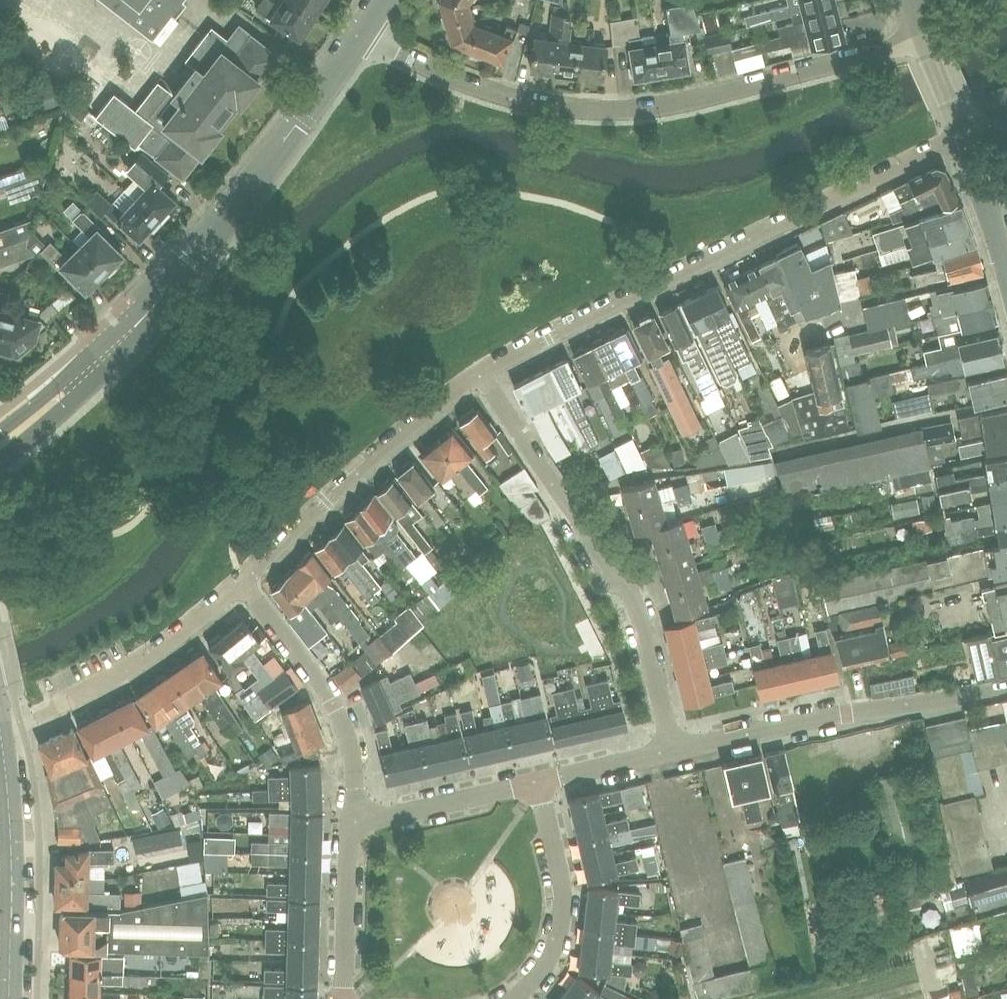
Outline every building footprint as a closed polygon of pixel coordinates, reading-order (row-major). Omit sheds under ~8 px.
[(153,40),(172,15),(176,18),(187,4),(183,1),(184,0),(100,0),(152,41),(153,40)] [(313,16),(288,0),(260,0),(255,8),(299,37),(301,35),(304,35),(308,29),(307,25),(313,16)] [(313,16),(319,7),(322,7),(326,2),(326,0),(288,0),(313,16)] [(477,25),(474,23),(468,6),(468,5),(462,7),(454,0),(451,0),(450,2),(447,0),(440,0),(444,15),(441,17),(444,27),(448,27),(452,43),(468,49),(477,25)] [(788,7),(745,18),(747,26),(835,4),(834,0),(787,0),(788,7)] [(700,29),(696,16),(692,1),(666,6),(670,33),(668,33),(656,35),(663,77),(675,75),(674,71),(690,68),(688,58),(686,58),(683,39),(682,32),(699,29),(700,29)] [(747,27),(765,23),(792,16),(794,24),(778,28),(780,37),(840,22),(838,14),(841,13),(838,4),(835,5),(835,4),(747,26),(747,27)] [(544,70),(551,71),(553,71),(560,15),(558,15),(552,14),(549,38),(534,36),(531,69),(533,69),(533,73),(544,75),(544,70)] [(551,71),(578,74),(581,42),(570,41),(572,26),(570,26),(571,18),(566,18),(566,15),(560,15),(553,71),(551,71)] [(650,79),(663,77),(656,35),(640,37),(636,18),(610,22),(613,47),(625,44),(629,40),(630,40),(631,47),(630,48),(633,67),(631,67),(633,78),(649,75),(650,79)] [(840,22),(780,37),(751,45),(733,49),(736,59),(772,50),(809,39),(812,47),(844,39),(844,36),(846,35),(845,29),(841,28),(840,22)] [(211,25),(206,31),(184,59),(194,66),(173,93),(157,80),(135,108),(113,91),(94,115),(134,146),(138,141),(144,146),(182,176),(200,153),(201,153),(220,128),(217,126),(236,101),(240,103),(259,79),(258,79),(276,55),(239,25),(228,39),(211,25)] [(477,25),(468,49),(502,61),(509,42),(512,43),(517,29),(507,25),(503,35),(477,25)] [(581,42),(578,74),(602,77),(606,45),(594,44),(595,29),(585,28),(583,42),(581,42)] [(704,28),(701,29),(700,29),(699,29),(703,55),(733,49),(729,30),(705,36),(704,28)] [(1006,121),(1006,91),(1005,87),(985,94),(992,112),(1002,108),(1006,121)] [(125,190),(159,221),(168,212),(165,209),(173,200),(162,189),(165,187),(160,183),(167,175),(159,168),(141,152),(124,171),(135,179),(125,190)] [(938,167),(935,167),(927,171),(893,188),(902,207),(889,213),(893,222),(958,201),(947,179),(948,178),(944,170),(942,168),(938,167)] [(107,213),(114,220),(125,230),(128,227),(139,237),(148,228),(151,230),(159,221),(125,190),(112,204),(97,190),(86,202),(103,217),(107,213)] [(880,254),(903,246),(906,245),(967,224),(960,204),(896,227),(873,234),(880,254)] [(89,236),(79,246),(107,274),(118,263),(116,261),(122,254),(102,233),(104,231),(83,210),(73,219),(89,236)] [(823,222),(823,223),(831,239),(853,233),(843,212),(823,222)] [(9,244),(28,238),(30,229),(32,221),(0,232),(0,247),(9,244)] [(967,224),(906,245),(913,264),(975,245),(967,224)] [(94,287),(107,274),(79,246),(67,258),(51,241),(41,250),(61,272),(64,269),(85,291),(92,285),(94,287)] [(833,263),(842,262),(837,241),(829,243),(833,263)] [(784,270),(807,317),(829,311),(840,302),(830,261),(812,270),(800,246),(798,246),(797,243),(783,250),(785,253),(777,256),(784,270)] [(0,247),(0,266),(14,261),(9,244),(0,247)] [(935,260),(937,270),(912,276),(914,286),(980,270),(979,262),(980,262),(976,247),(944,258),(935,260)] [(784,270),(777,256),(760,265),(782,312),(783,313),(792,309),(798,320),(807,317),(784,270)] [(782,312),(760,265),(741,274),(755,302),(764,297),(781,332),(789,329),(782,313),(782,312)] [(874,294),(870,276),(858,278),(856,269),(835,273),(841,301),(874,294)] [(760,312),(755,302),(741,274),(724,283),(746,330),(752,342),(761,337),(751,316),(760,312)] [(928,317),(992,302),(987,282),(952,290),(951,286),(936,290),(940,304),(936,305),(936,304),(929,305),(931,311),(927,312),(928,317)] [(746,349),(730,313),(716,286),(699,294),(729,357),(746,349)] [(16,352),(47,326),(44,322),(74,297),(66,287),(65,288),(67,290),(42,310),(44,313),(40,317),(39,316),(23,312),(22,315),(7,311),(0,334),(0,347),(16,352)] [(682,303),(695,330),(720,382),(727,385),(736,381),(738,375),(729,357),(699,294),(682,303)] [(869,330),(899,323),(894,301),(865,308),(869,330)] [(992,302),(928,317),(932,316),(934,326),(939,325),(941,334),(940,334),(941,335),(961,329),(996,321),(992,302)] [(704,362),(698,349),(678,305),(660,313),(675,345),(682,359),(683,361),(687,359),(706,398),(718,392),(719,392),(704,362)] [(671,410),(683,435),(701,426),(693,410),(670,362),(664,365),(657,351),(667,346),(653,316),(650,318),(649,316),(642,319),(643,321),(635,325),(653,363),(649,365),(671,410)] [(926,363),(939,360),(1002,346),(998,328),(996,321),(961,329),(941,335),(944,347),(923,352),(926,363)] [(848,335),(853,356),(885,348),(880,329),(899,324),(899,323),(869,330),(848,335)] [(616,334),(609,338),(642,405),(655,399),(643,375),(639,377),(633,363),(642,358),(627,329),(625,330),(624,327),(615,331),(616,334)] [(870,379),(858,381),(853,356),(848,335),(832,338),(833,345),(843,384),(845,384),(851,410),(853,421),(856,432),(881,427),(879,419),(874,398),(885,395),(895,393),(890,374),(870,380),(870,379)] [(632,409),(641,405),(642,405),(609,338),(604,340),(602,337),(592,342),(594,345),(591,346),(612,389),(620,385),(625,394),(632,409)] [(849,429),(841,395),(842,394),(830,345),(805,350),(812,383),(813,391),(794,397),(806,439),(849,429)] [(612,389),(591,346),(585,349),(582,347),(577,350),(577,353),(574,355),(588,384),(596,381),(615,420),(625,416),(612,389)] [(953,376),(1006,363),(1002,346),(939,360),(926,363),(927,365),(911,368),(914,379),(952,369),(953,376)] [(599,445),(584,414),(573,392),(581,388),(567,359),(549,368),(574,419),(591,449),(599,445)] [(549,368),(532,376),(559,431),(569,448),(577,445),(582,454),(591,449),(574,419),(549,368)] [(974,405),(1006,398),(1006,371),(969,379),(974,405)] [(559,431),(532,376),(514,386),(519,396),(529,416),(532,415),(544,438),(555,455),(569,448),(559,431)] [(958,379),(953,380),(930,385),(929,386),(931,396),(941,394),(960,389),(958,379)] [(787,425),(793,439),(803,436),(792,400),(778,406),(782,414),(787,425)] [(459,424),(483,457),(489,464),(498,457),(493,449),(494,448),(487,438),(497,430),(490,421),(489,423),(478,409),(477,410),(476,411),(473,408),(460,418),(462,422),(459,424)] [(997,410),(979,414),(979,415),(959,418),(962,437),(982,433),(1006,428),(1006,408),(997,410)] [(767,435),(766,435),(772,446),(794,441),(793,439),(787,425),(782,414),(763,424),(767,435)] [(738,429),(752,460),(772,457),(770,447),(772,446),(766,435),(767,435),(763,424),(760,418),(748,421),(749,426),(738,429)] [(810,496),(891,478),(931,469),(931,468),(944,465),(943,461),(945,461),(941,443),(954,441),(951,424),(922,429),(922,428),(773,461),(789,501),(793,500),(810,496)] [(715,430),(726,453),(730,462),(744,455),(736,438),(726,442),(719,428),(715,430)] [(1006,447),(1006,428),(982,433),(983,440),(959,445),(961,457),(985,453),(985,451),(1006,447)] [(452,430),(436,442),(480,495),(491,486),(487,482),(482,474),(479,476),(478,474),(466,459),(472,454),(452,430)] [(615,447),(627,472),(648,467),(633,438),(615,447)] [(483,498),(480,495),(436,442),(421,454),(441,479),(449,473),(462,490),(458,493),(464,500),(467,498),(473,505),(483,498)] [(673,468),(661,443),(643,453),(650,467),(673,468)] [(722,447),(695,460),(698,468),(729,462),(722,447)] [(670,452),(672,458),(675,466),(687,462),(682,448),(670,452)] [(599,461),(610,480),(625,472),(614,453),(599,461)] [(939,492),(1006,478),(1006,455),(985,458),(988,474),(969,477),(954,480),(954,476),(936,480),(939,492)] [(404,469),(397,475),(396,476),(417,503),(443,536),(452,530),(425,497),(436,490),(414,461),(412,462),(411,460),(403,467),(404,469)] [(531,527),(551,516),(533,489),(538,489),(524,468),(500,484),(531,527)] [(934,489),(932,480),(930,473),(893,481),(895,488),(897,497),(916,492),(934,489)] [(422,516),(412,504),(413,503),(394,477),(377,492),(424,555),(433,565),(440,560),(432,549),(432,548),(413,523),(422,516)] [(992,502),(1006,499),(1006,478),(939,492),(941,505),(972,498),(971,493),(990,490),(992,502)] [(622,487),(628,510),(660,501),(654,479),(622,487)] [(675,497),(689,493),(687,484),(673,489),(675,497)] [(689,493),(675,497),(678,507),(692,503),(689,493)] [(367,503),(360,508),(406,567),(416,559),(397,534),(398,526),(393,519),(374,496),(373,496),(372,494),(365,501),(367,503)] [(938,510),(935,494),(922,496),(924,512),(938,510)] [(763,496),(765,511),(777,510),(775,495),(763,496)] [(899,502),(902,517),(921,513),(918,499),(899,502)] [(947,533),(1006,521),(1006,499),(992,502),(977,505),(980,519),(974,520),(973,517),(951,521),(951,517),(944,518),(947,533)] [(635,532),(666,523),(660,501),(628,510),(635,532)] [(406,567),(360,508),(354,513),(353,512),(346,518),(347,520),(345,522),(365,546),(366,545),(377,557),(382,552),(398,573),(406,567)] [(915,535),(934,531),(932,518),(912,521),(915,535)] [(635,532),(650,528),(656,550),(689,540),(687,532),(683,519),(667,523),(666,523),(635,532)] [(947,533),(949,542),(968,538),(968,542),(980,539),(979,535),(997,533),(999,545),(1006,543),(1006,521),(947,533)] [(335,532),(329,537),(353,567),(374,594),(381,588),(362,564),(369,559),(362,550),(363,549),(343,524),(341,522),(333,529),(335,532)] [(701,528),(704,536),(717,533),(715,524),(701,528)] [(720,542),(717,533),(704,536),(706,546),(720,542)] [(371,605),(378,600),(379,599),(378,599),(374,594),(353,567),(329,537),(323,542),(320,542),(316,546),(317,549),(315,550),(334,574),(342,568),(371,605)] [(695,563),(689,540),(656,550),(663,572),(695,563)] [(828,615),(879,604),(933,591),(992,576),(1006,574),(1006,543),(999,545),(993,546),(993,548),(947,558),(947,557),(927,561),(927,562),(821,585),(828,615)] [(305,560),(299,566),(340,618),(359,644),(369,636),(360,624),(361,622),(335,590),(325,584),(332,577),(313,552),(312,553),(310,551),(303,558),(305,560)] [(663,572),(669,594),(702,585),(695,563),(663,572)] [(286,578),(285,579),(310,611),(317,605),(332,624),(340,618),(299,566),(293,571),(292,569),(284,576),(286,578)] [(716,581),(730,577),(727,568),(714,571),(716,581)] [(772,576),(774,581),(780,607),(800,603),(792,572),(772,576)] [(730,577),(716,581),(719,590),(733,586),(730,577)] [(310,611),(285,579),(279,584),(276,584),(272,587),(273,590),(272,591),(290,615),(297,609),(304,619),(303,620),(318,639),(326,633),(309,611),(310,611)] [(453,592),(460,587),(454,579),(447,584),(453,592)] [(455,594),(453,592),(447,584),(444,582),(428,595),(439,609),(455,594)] [(1006,606),(1006,584),(996,586),(996,587),(984,590),(988,610),(1006,606)] [(669,594),(675,616),(708,607),(702,585),(669,594)] [(428,595),(411,609),(414,612),(414,613),(422,624),(423,624),(439,609),(428,595)] [(879,604),(828,615),(826,615),(832,634),(843,669),(867,663),(883,660),(891,659),(911,654),(909,641),(895,643),(887,643),(883,623),(879,604)] [(1004,632),(1006,628),(1006,606),(988,610),(994,635),(1003,633),(1004,632)] [(408,637),(421,625),(422,624),(414,613),(411,608),(395,621),(397,623),(408,637)] [(670,645),(698,638),(696,630),(718,625),(716,614),(665,626),(670,645)] [(243,619),(223,635),(245,662),(258,678),(244,688),(243,687),(235,693),(243,704),(258,693),(257,691),(275,677),(252,650),(266,639),(260,633),(256,636),(243,619)] [(397,647),(408,638),(408,637),(397,623),(381,636),(392,651),(397,647)] [(838,679),(836,671),(826,627),(814,630),(819,652),(812,654),(819,683),(838,679)] [(797,634),(788,636),(799,687),(819,683),(812,654),(802,656),(797,634)] [(243,664),(245,662),(223,635),(221,637),(219,635),(210,642),(212,644),(209,646),(231,674),(234,671),(236,673),(245,666),(243,664)] [(435,635),(420,647),(428,657),(443,644),(435,635)] [(781,661),(773,662),(780,692),(799,687),(788,636),(776,639),(781,661)] [(991,639),(995,656),(1006,653),(1006,636),(991,639)] [(698,638),(670,645),(674,664),(725,652),(722,642),(700,647),(698,638)] [(379,665),(394,653),(386,643),(371,655),(379,665)] [(761,696),(780,692),(773,662),(764,664),(760,643),(749,645),(761,696)] [(187,662),(236,735),(243,730),(214,687),(223,682),(202,651),(200,653),(199,651),(191,656),(193,658),(187,662)] [(366,652),(351,663),(362,677),(377,666),(366,652)] [(725,652),(674,664),(679,684),(708,677),(705,668),(727,662),(725,652)] [(190,704),(199,698),(221,731),(229,726),(235,735),(236,735),(187,662),(181,666),(180,664),(172,669),(173,671),(170,674),(190,704)] [(351,663),(334,675),(345,691),(362,677),(351,663)] [(521,681),(534,678),(530,663),(517,665),(521,681)] [(997,667),(1000,677),(1006,675),(1006,665),(997,667)] [(284,670),(275,677),(257,691),(258,693),(243,704),(253,718),(269,707),(270,709),(298,688),(284,670)] [(415,683),(414,682),(410,672),(390,682),(387,675),(361,687),(369,704),(415,683)] [(152,686),(196,753),(196,752),(201,759),(208,754),(191,727),(194,726),(195,721),(186,707),(190,704),(170,674),(165,676),(164,675),(156,680),(158,682),(152,686)] [(415,683),(419,692),(439,683),(434,674),(415,683)] [(493,674),(482,676),(488,705),(490,705),(500,703),(493,674)] [(870,683),(870,684),(872,697),(916,691),(913,675),(888,680),(870,683)] [(227,681),(235,693),(243,687),(235,676),(227,681)] [(708,677),(679,684),(684,703),(735,690),(732,680),(710,685),(708,677)] [(613,701),(611,690),(608,679),(597,682),(608,731),(626,727),(619,700),(613,701)] [(608,731),(597,682),(582,685),(587,707),(585,707),(591,735),(608,731)] [(415,683),(369,704),(376,720),(402,709),(399,702),(419,692),(415,683)] [(156,727),(163,722),(188,758),(196,753),(152,686),(146,690),(145,688),(137,693),(138,695),(136,697),(156,727)] [(562,690),(574,739),(591,735),(585,707),(578,709),(573,687),(562,690)] [(574,739),(562,690),(551,692),(556,714),(550,715),(556,743),(574,739)] [(526,720),(532,749),(552,744),(541,693),(529,696),(534,718),(526,720)] [(179,789),(190,783),(180,769),(176,771),(152,727),(149,728),(133,698),(126,702),(125,699),(116,704),(117,706),(112,709),(129,739),(140,733),(164,777),(170,773),(179,789)] [(532,749),(526,720),(517,722),(511,700),(500,703),(512,754),(532,749)] [(281,712),(288,732),(316,722),(308,702),(281,712)] [(512,754),(500,703),(490,705),(495,728),(485,730),(492,758),(512,754)] [(94,718),(129,790),(131,789),(132,792),(142,787),(120,744),(129,739),(112,709),(109,710),(108,708),(100,712),(101,714),(94,718)] [(492,758),(485,730),(478,732),(473,709),(460,712),(472,763),(492,758)] [(449,738),(441,740),(448,768),(468,764),(456,713),(444,716),(449,738)] [(959,750),(972,747),(968,729),(965,717),(952,720),(959,750)] [(93,758),(101,754),(123,793),(129,790),(94,718),(88,721),(87,719),(79,724),(80,725),(77,727),(93,758)] [(448,768),(441,740),(432,742),(427,720),(416,722),(428,773),(448,768)] [(952,720),(939,723),(946,753),(959,750),(952,720)] [(316,722),(288,732),(291,738),(287,739),(272,745),(285,764),(321,756),(317,743),(323,741),(316,722)] [(409,747),(401,749),(408,778),(428,773),(416,722),(404,725),(409,747)] [(933,756),(946,753),(939,723),(926,725),(933,756)] [(97,813),(99,812),(113,806),(91,757),(86,758),(74,728),(70,730),(68,728),(63,730),(63,733),(55,736),(75,783),(98,838),(100,838),(94,824),(100,822),(97,813)] [(375,732),(387,782),(408,778),(401,749),(392,751),(387,729),(375,732)] [(55,736),(38,743),(51,774),(47,775),(56,812),(58,822),(58,826),(64,827),(81,827),(81,839),(98,838),(75,783),(55,736)] [(944,802),(974,795),(975,796),(984,793),(978,771),(1006,764),(1006,739),(972,747),(973,749),(935,758),(940,785),(944,802)] [(259,755),(266,767),(279,759),(272,747),(259,755)] [(784,750),(765,754),(773,789),(774,789),(778,807),(783,828),(801,823),(784,750)] [(724,764),(732,798),(741,796),(746,819),(765,814),(760,792),(769,790),(761,755),(724,764)] [(268,788),(321,786),(320,765),(290,766),(290,776),(268,776),(268,788)] [(620,788),(623,800),(625,808),(645,804),(640,783),(620,788)] [(291,799),(291,808),(322,807),(321,786),(268,788),(269,800),(291,799)] [(269,800),(268,788),(253,789),(253,800),(269,800)] [(620,788),(569,800),(574,820),(603,813),(601,805),(623,800),(620,788)] [(974,795),(944,802),(943,802),(958,862),(952,864),(957,883),(964,881),(962,874),(993,867),(983,829),(975,796),(974,795)] [(172,822),(164,808),(152,815),(159,829),(172,822)] [(291,825),(291,833),(321,834),(321,813),(269,812),(269,824),(291,825)] [(603,813),(574,820),(579,840),(629,829),(627,817),(605,822),(603,813)] [(650,835),(658,834),(658,833),(655,823),(647,825),(650,835)] [(64,827),(58,826),(58,842),(81,843),(81,839),(81,827),(64,827)] [(751,827),(741,829),(746,852),(756,850),(751,827)] [(136,852),(182,843),(180,829),(133,838),(136,852)] [(629,829),(579,840),(583,860),(612,854),(610,844),(632,840),(629,829)] [(321,834),(291,833),(291,842),(268,842),(268,853),(320,855),(321,834)] [(205,852),(206,852),(230,853),(230,837),(205,837),(205,852)] [(54,867),(54,878),(89,879),(106,879),(106,860),(114,860),(114,847),(91,847),(63,855),(62,864),(57,863),(57,865),(54,867)] [(290,866),(290,875),(320,875),(320,855),(268,853),(268,854),(268,863),(268,865),(290,866)] [(612,854),(583,860),(588,880),(639,869),(636,857),(614,862),(612,854)] [(933,890),(941,888),(957,883),(952,864),(950,856),(927,862),(933,890)] [(724,864),(726,875),(748,869),(745,858),(724,864)] [(726,875),(729,885),(751,879),(748,869),(726,875)] [(970,901),(972,908),(1006,897),(1006,869),(964,881),(970,901)] [(908,870),(896,873),(901,897),(913,894),(908,870)] [(320,875),(290,875),(290,883),(267,883),(266,895),(319,896),(320,875)] [(56,906),(63,906),(119,908),(120,894),(89,893),(89,879),(54,878),(54,888),(57,890),(56,906)] [(729,885),(731,896),(754,890),(751,879),(729,885)] [(962,882),(957,883),(941,888),(947,911),(969,904),(962,882)] [(588,887),(586,908),(616,911),(617,903),(638,905),(640,893),(588,887)] [(731,896),(734,906),(756,900),(754,890),(731,896)] [(894,892),(865,895),(871,939),(900,935),(894,892)] [(149,905),(141,907),(125,910),(119,911),(108,911),(95,910),(62,909),(61,949),(94,950),(107,951),(199,954),(209,954),(209,940),(208,924),(209,924),(207,894),(192,897),(149,905)] [(125,896),(125,910),(141,907),(140,894),(125,896)] [(289,910),(289,920),(318,921),(319,900),(266,899),(266,910),(289,910)] [(734,906),(737,916),(759,911),(756,900),(734,906)] [(616,911),(586,908),(583,929),(635,935),(672,939),(683,940),(680,929),(681,929),(680,927),(637,922),(615,920),(616,911)] [(737,916),(739,927),(762,921),(759,911),(737,916)] [(265,940),(318,941),(318,921),(289,920),(288,928),(265,928),(265,940)] [(739,927),(742,937),(764,932),(762,921),(739,927)] [(702,924),(681,929),(680,929),(683,940),(705,935),(702,924)] [(583,929),(581,949),(611,953),(612,944),(634,946),(635,935),(583,929)] [(742,937),(744,948),(767,942),(764,932),(742,937)] [(685,947),(686,951),(707,945),(705,935),(683,940),(685,947)] [(685,947),(683,940),(672,939),(671,953),(684,955),(685,947)] [(317,962),(318,941),(265,940),(265,951),(287,952),(287,961),(317,962)] [(769,952),(767,942),(744,948),(747,958),(769,952)] [(686,951),(688,961),(710,956),(707,945),(686,951)] [(611,953),(581,949),(579,970),(631,976),(632,964),(610,962),(611,953)] [(747,958),(750,968),(772,963),(769,952),(747,958)] [(125,955),(71,953),(71,955),(69,955),(69,966),(71,966),(71,973),(125,975),(125,955)] [(208,977),(209,954),(199,954),(199,976),(208,977)] [(712,966),(710,956),(688,961),(691,971),(712,966)] [(317,962),(287,961),(287,969),(264,969),(264,981),(317,983),(317,962)] [(683,961),(674,963),(683,998),(692,998),(683,961)] [(772,963),(750,968),(755,990),(778,985),(772,963)] [(715,977),(712,966),(691,971),(693,982),(715,977)] [(750,968),(738,971),(743,993),(755,990),(750,968)] [(732,996),(743,993),(738,971),(726,974),(732,996)] [(69,979),(68,992),(100,993),(100,984),(122,985),(148,985),(148,976),(125,975),(71,973),(71,980),(69,979)] [(726,974),(715,977),(720,998),(732,996),(726,974)] [(563,992),(572,998),(607,998),(576,975),(563,992)] [(715,977),(693,982),(697,998),(718,998),(720,998),(715,977)] [(316,987),(264,985),(263,998),(286,998),(316,998),(316,987)] [(972,989),(960,990),(961,998),(973,998),(972,989)]
